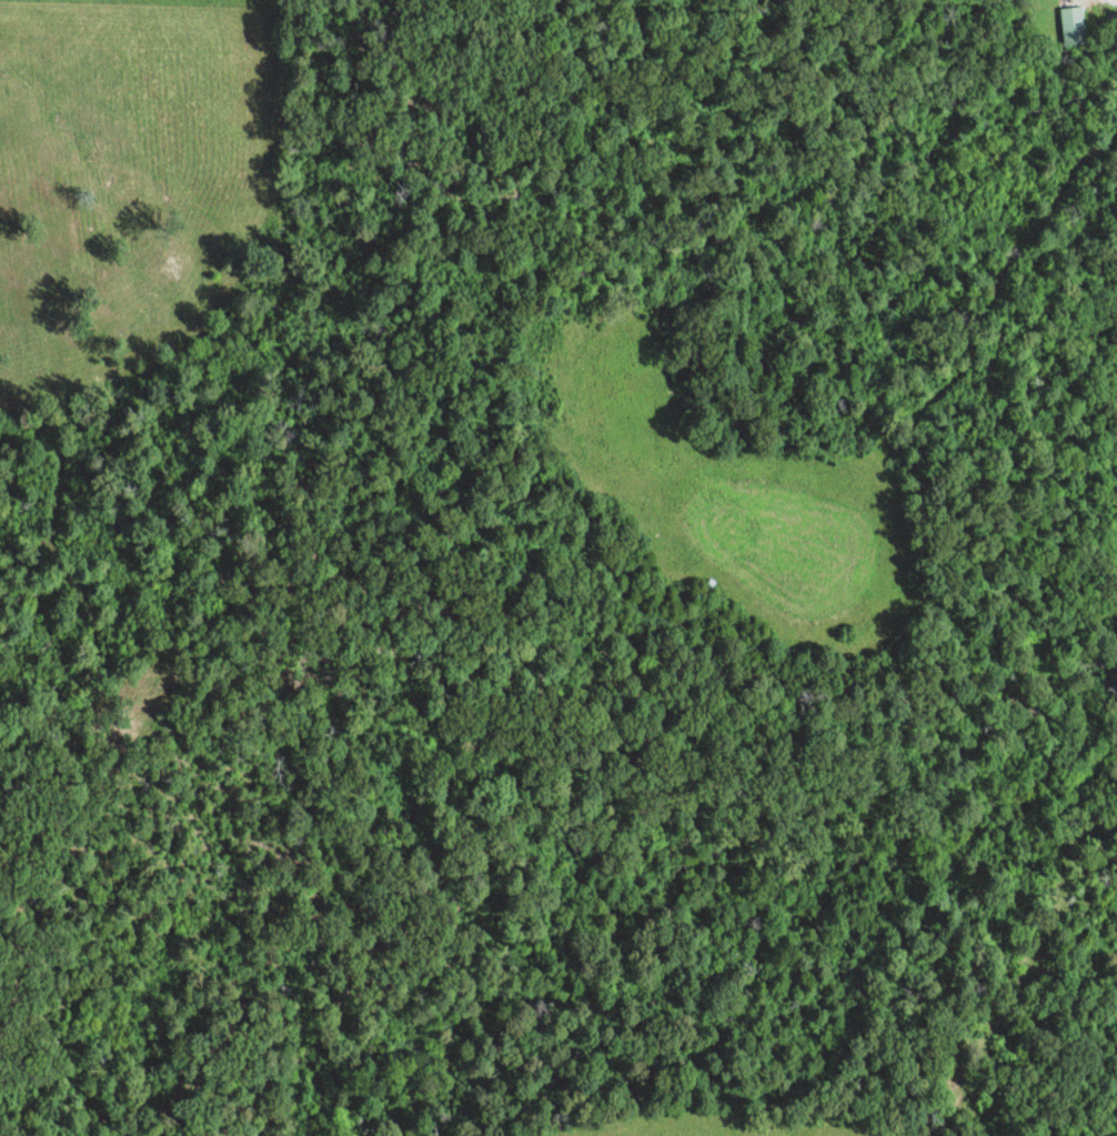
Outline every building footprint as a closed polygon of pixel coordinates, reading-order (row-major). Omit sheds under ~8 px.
[(1057,11),(1061,47),(1084,45),(1080,9),(1057,11)]
